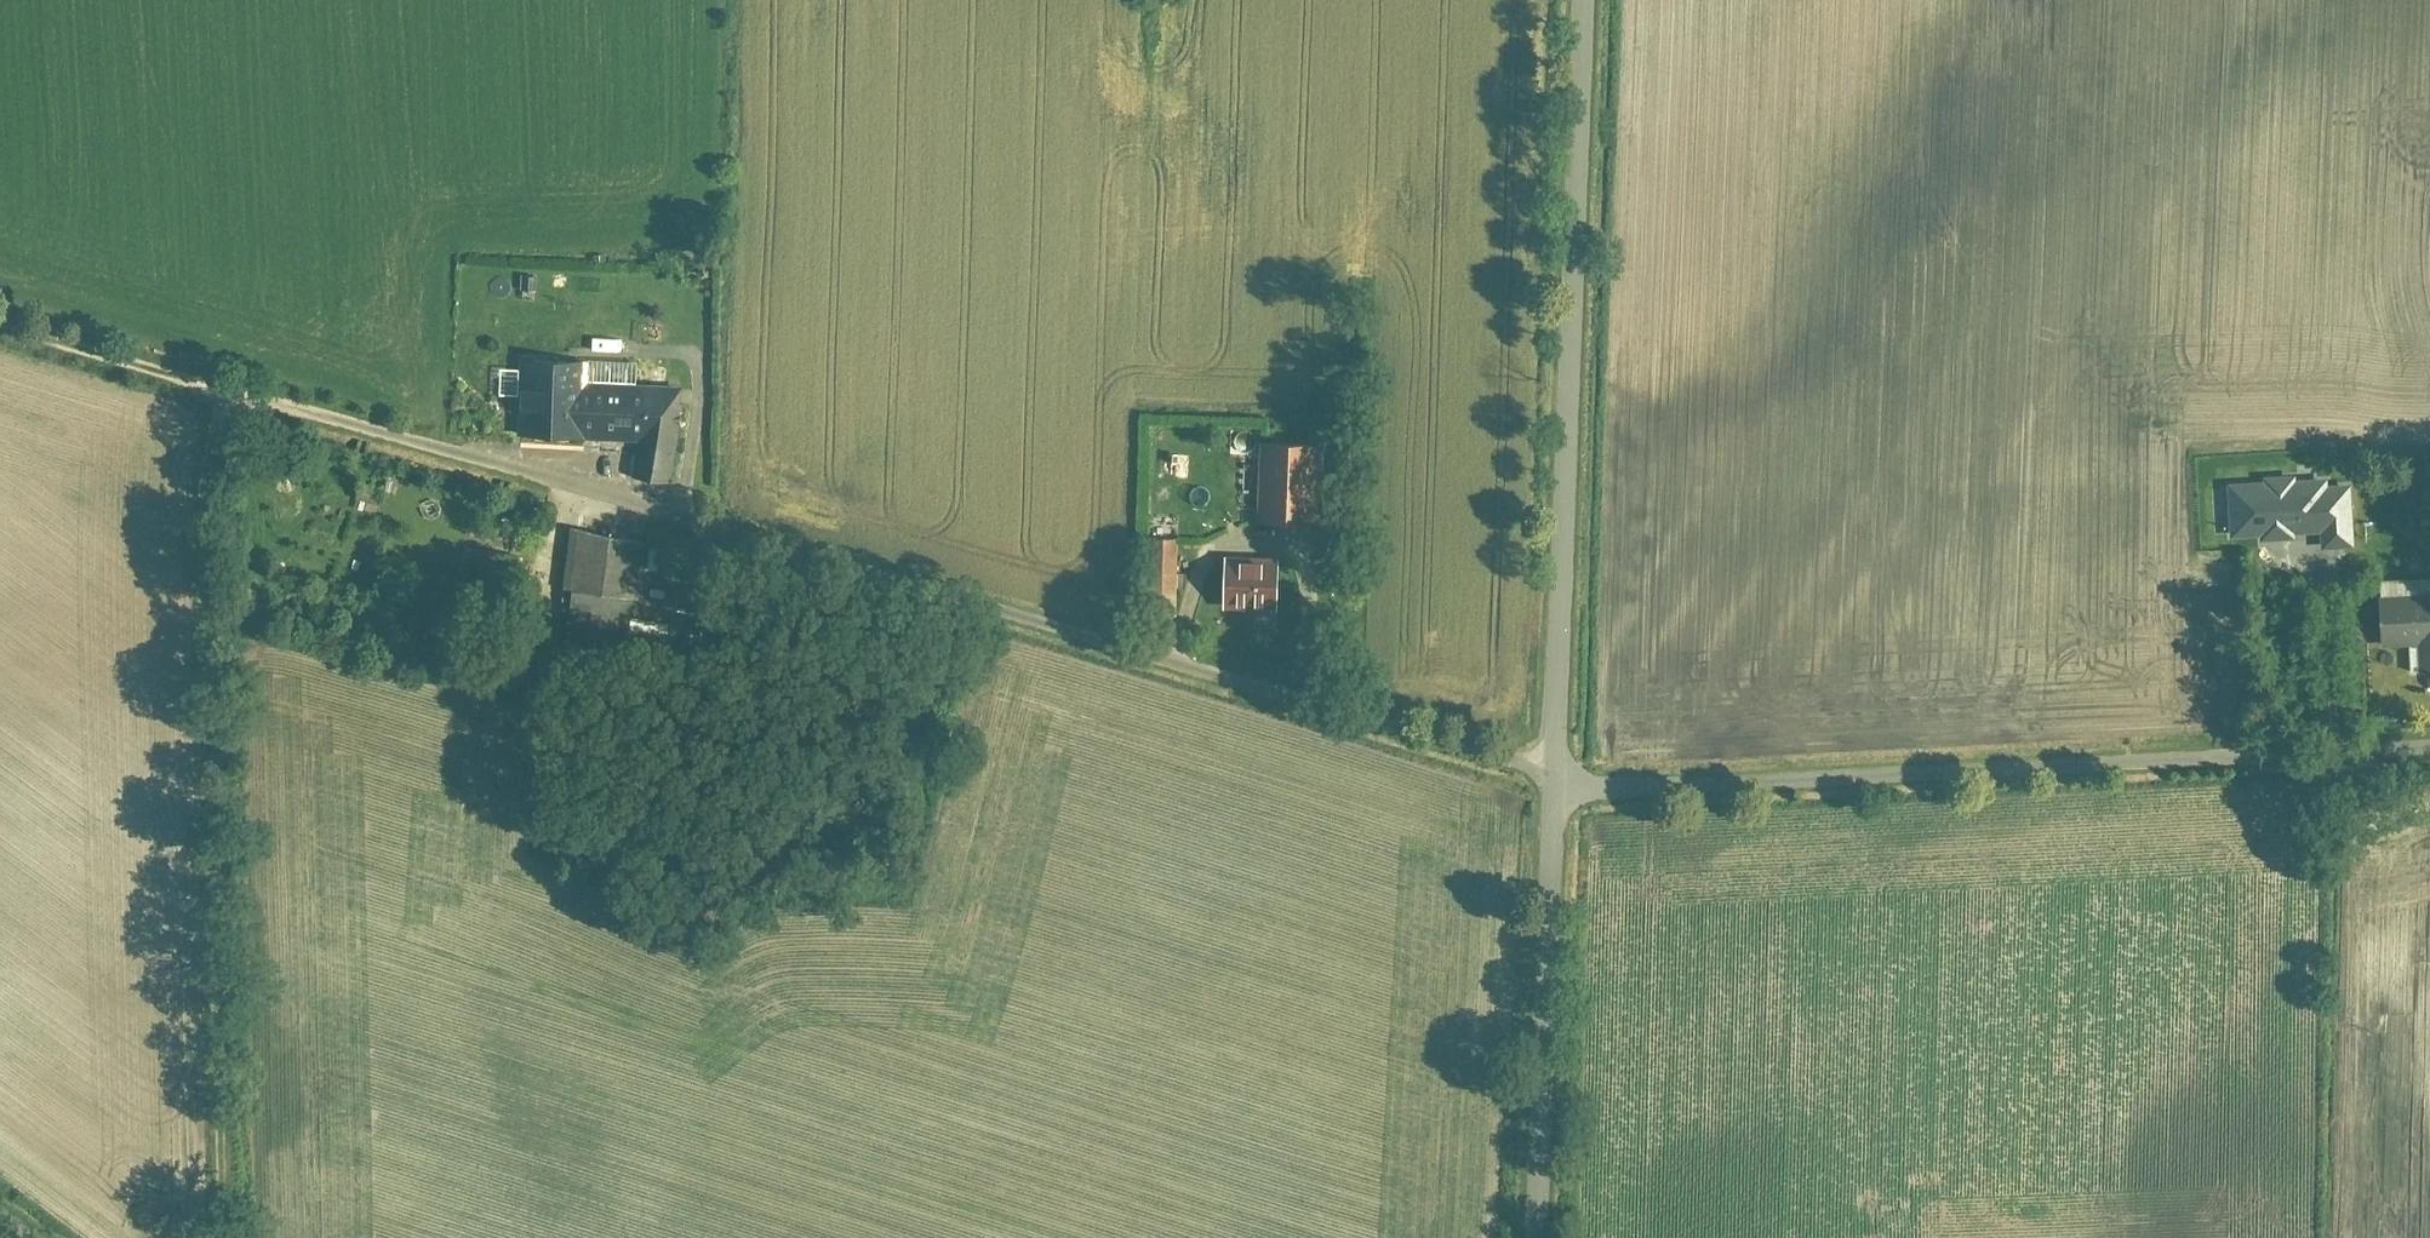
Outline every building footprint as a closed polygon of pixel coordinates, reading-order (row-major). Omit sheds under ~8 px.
[(680,367),(592,366),(592,357),(534,357),(533,446),(593,446),(593,414),(680,415),(680,367)] [(1265,447),(1267,520),(1327,519),(1326,446),(1265,447)] [(2263,537),(2292,535),(2291,530),(2325,528),(2326,544),(2350,543),(2346,489),(2325,490),(2324,482),(2292,484),(2292,479),(2267,481),(2267,485),(2232,487),(2234,534),(2263,532),(2263,537)] [(656,548),(589,534),(561,667),(629,681),(656,548)] [(1151,540),(1149,607),(1188,609),(1190,541),(1151,540)] [(1241,563),(1240,613),(1297,614),(1298,564),(1241,563)] [(2381,583),(2384,643),(2425,640),(2427,672),(2429,672),(2429,581),(2381,583)]
